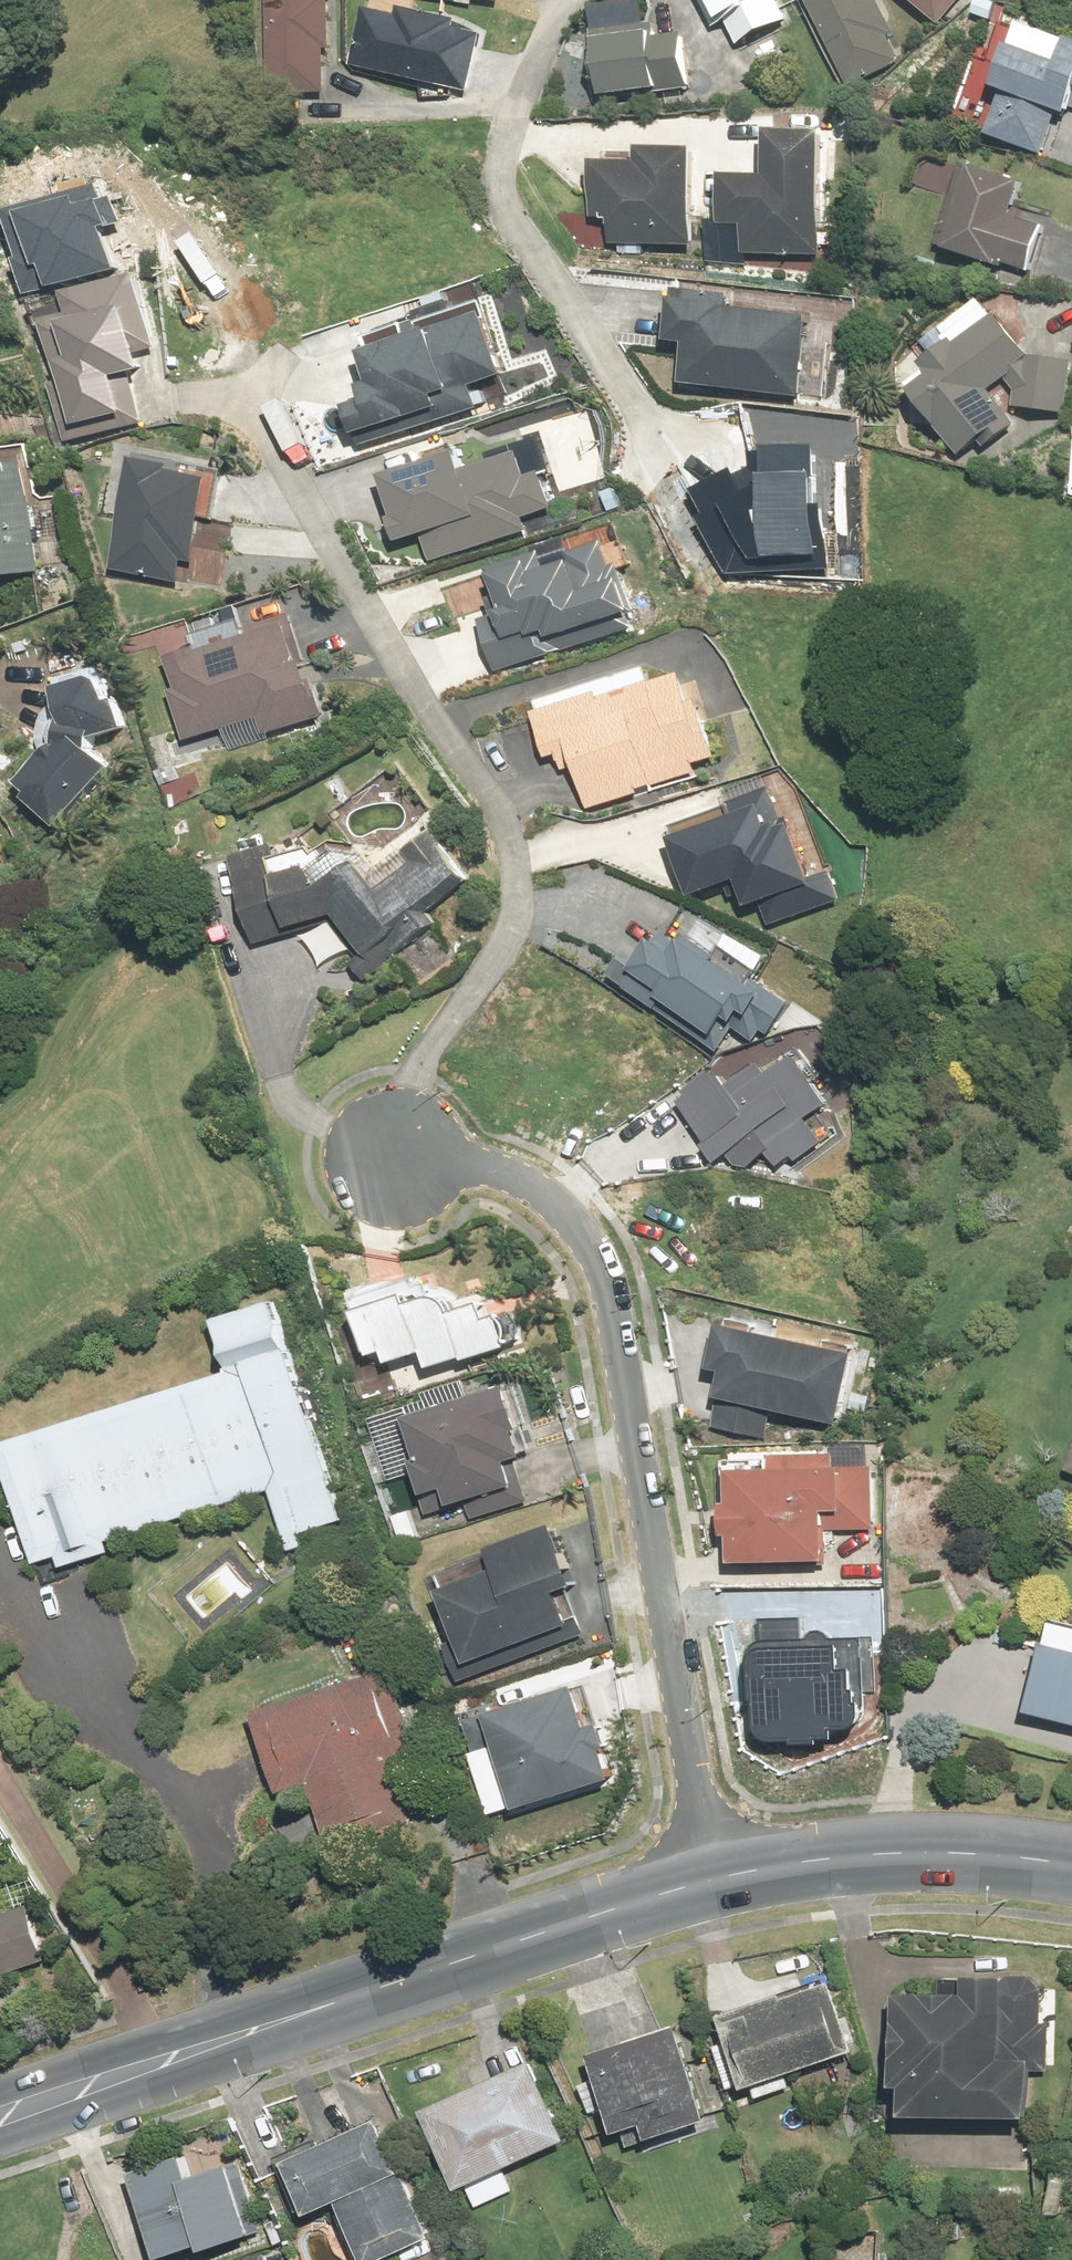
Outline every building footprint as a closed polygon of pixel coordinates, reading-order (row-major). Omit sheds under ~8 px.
[(326,0),(271,0),(276,100),(330,97),(326,0)] [(780,0),(702,0),(715,25),(728,18),(740,43),(789,18),(780,0)] [(850,86),(904,60),(874,0),(807,0),(850,86)] [(942,23),(962,0),(914,0),(942,23)] [(484,32),(366,4),(351,65),(469,94),(484,32)] [(992,132),(1047,152),(1062,108),(1071,111),(1071,40),(1021,22),(999,84),(1008,87),(992,132)] [(578,32),(584,95),(687,86),(682,35),(648,38),(647,26),(578,32)] [(747,224),(746,251),(825,254),(829,133),(773,131),(771,173),(728,172),(727,223),(747,224)] [(613,217),(613,244),(696,245),(697,149),(644,148),(643,163),(598,162),(597,217),(613,217)] [(979,166),(952,244),(1032,272),(1048,227),(1013,215),(1025,182),(979,166)] [(24,292),(107,266),(95,229),(118,221),(110,196),(103,199),(97,182),(0,213),(0,217),(24,292)] [(42,321),(72,439),(145,421),(133,373),(147,370),(143,353),(160,350),(141,274),(69,291),(75,313),(42,321)] [(690,341),(686,382),(806,395),(815,315),(732,306),(734,292),(677,286),(671,339),(690,341)] [(351,405),(362,444),(483,409),(476,385),(509,374),(488,311),(364,352),(379,397),(351,405)] [(915,389),(970,461),(1019,424),(993,389),(1007,378),(1018,390),(1016,404),(1065,411),(1071,364),(1071,360),(1036,355),(1035,357),(1000,311),(929,365),(936,374),(915,389)] [(697,484),(738,566),(833,565),(830,500),(822,500),(825,442),(769,441),(767,476),(755,484),(741,463),(697,484)] [(424,535),(432,561),(531,531),(527,518),(558,509),(547,472),(534,476),(527,453),(471,470),(465,450),(382,475),(402,541),(424,535)] [(140,456),(113,566),(188,584),(215,474),(140,456)] [(44,571),(28,462),(0,466),(0,577),(44,571)] [(486,619),(499,665),(646,620),(626,555),(615,558),(609,540),(579,549),(581,556),(555,564),(550,546),(496,563),(510,612),(486,619)] [(164,662),(188,741),(261,719),(266,735),(328,716),(299,622),(164,662)] [(22,788),(63,826),(119,767),(99,748),(99,733),(129,724),(120,697),(114,699),(105,670),(64,683),(78,728),(22,788)] [(694,670),(538,714),(555,774),(578,768),(590,810),(702,778),(698,765),(720,759),(694,670)] [(669,826),(690,890),(746,871),(755,897),(770,892),(777,913),(839,892),(831,870),(814,875),(792,808),(786,811),(775,778),(725,794),(730,806),(669,826)] [(270,846),(232,856),(257,944),(337,922),(372,973),(442,925),(429,906),(471,877),(441,833),(385,872),(375,857),(327,890),(311,867),(279,876),(270,846)] [(759,1050),(788,1004),(670,929),(657,949),(643,940),(613,987),(716,1053),(730,1031),(759,1050)] [(727,1068),(682,1099),(723,1160),(734,1152),(741,1163),(754,1162),(777,1147),(787,1162),(829,1135),(814,1113),(838,1097),(802,1044),(772,1063),(769,1059),(736,1081),(727,1068)] [(348,1295),(369,1358),(391,1351),(394,1363),(429,1351),(436,1371),(515,1345),(505,1316),(494,1319),(488,1303),(459,1313),(453,1292),(428,1300),(419,1272),(348,1295)] [(3,1440),(41,1560),(272,1488),(288,1538),(346,1520),(278,1303),(221,1320),(236,1368),(3,1440)] [(864,1357),(727,1326),(717,1371),(726,1373),(714,1426),(768,1438),(774,1410),(849,1427),(864,1357)] [(412,1455),(431,1514),(522,1485),(515,1463),(538,1455),(515,1383),(413,1416),(424,1452),(412,1455)] [(773,1470),(731,1472),(734,1563),(833,1559),(832,1531),(877,1529),(875,1467),(836,1468),(835,1453),(773,1455),(773,1470)] [(447,1643),(461,1681),(581,1638),(565,1593),(584,1586),(562,1527),(438,1572),(462,1637),(447,1643)] [(1053,1634),(1033,1713),(1071,1723),(1071,1639),(1053,1634)] [(773,1728),(780,1732),(842,1730),(842,1720),(852,1720),(861,1719),(866,1715),(868,1707),(867,1696),(863,1696),(863,1683),(858,1682),(860,1663),(845,1662),(845,1640),(778,1641),(767,1644),(763,1649),(759,1656),(761,1690),(765,1690),(767,1721),(770,1725),(773,1728)] [(399,1670),(259,1712),(283,1792),(310,1784),(331,1851),(413,1827),(392,1759),(423,1750),(399,1670)] [(469,1720),(497,1814),(617,1780),(590,1685),(469,1720)] [(54,1960),(35,1903),(0,1915),(0,1978),(54,1960)] [(904,1989),(902,2108),(1038,2110),(1038,2067),(1051,2068),(1052,1973),(968,1972),(968,1990),(904,1989)] [(726,2013),(750,2085),(861,2048),(837,1976),(726,2013)] [(682,2022),(596,2051),(622,2128),(648,2120),(653,2136),(713,2116),(682,2022)] [(427,2105),(463,2186),(572,2137),(536,2057),(427,2105)] [(291,2158),(313,2210),(342,2197),(370,2259),(377,2259),(435,2235),(383,2117),(291,2158)] [(162,2253),(208,2238),(211,2247),(256,2231),(232,2162),(195,2174),(187,2152),(134,2169),(162,2253)] [(277,2246),(233,2259),(282,2259),(277,2246)]
